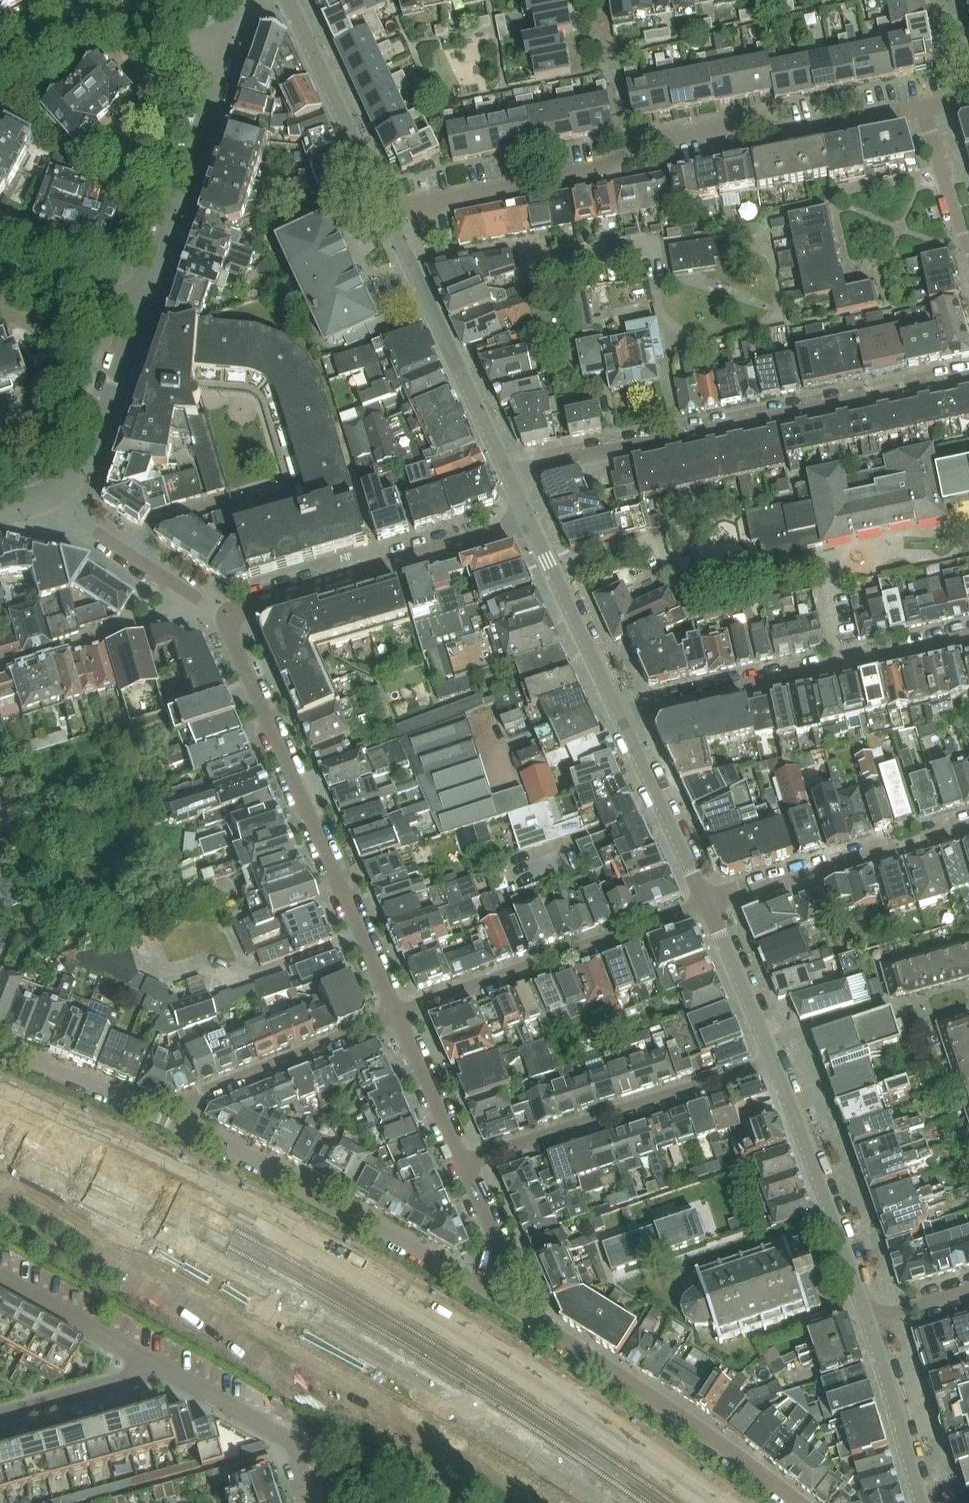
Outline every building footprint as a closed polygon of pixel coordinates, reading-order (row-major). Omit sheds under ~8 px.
[(26,0),(0,0),(0,14),(26,0)] [(326,26),(354,12),(349,0),(334,0),(318,7),(326,26)] [(354,12),(326,26),(334,44),(380,23),(375,13),(386,7),(383,0),(381,0),(354,12)] [(354,12),(381,0),(349,0),(354,12)] [(402,14),(424,10),(423,5),(450,0),(399,0),(402,14)] [(528,19),(533,18),(537,36),(565,31),(565,33),(572,31),(566,0),(525,0),(528,19)] [(613,24),(635,21),(634,16),(674,10),(674,15),(697,11),(695,2),(706,0),(609,0),(613,24)] [(888,79),(916,73),(915,66),(935,62),(923,0),(887,0),(891,19),(877,22),(881,43),(888,79)] [(782,13),(794,11),(793,2),(780,4),(782,13)] [(741,22),(753,20),(752,11),(739,13),(741,22)] [(495,19),(500,43),(509,42),(504,17),(495,19)] [(476,21),(478,29),(491,27),(489,18),(476,21)] [(700,31),(713,29),(711,20),(698,22),(700,31)] [(263,29),(249,71),(273,80),(288,38),(283,36),(284,30),(282,25),(276,23),(271,26),(269,31),(263,29)] [(334,44),(344,64),(377,49),(372,38),(385,33),(380,23),(334,44)] [(436,37),(449,35),(447,26),(435,29),(436,37)] [(645,34),(646,43),(671,39),(670,30),(645,34)] [(523,39),(527,61),(532,60),(536,81),(571,74),(568,58),(567,52),(564,38),(559,39),(558,34),(565,33),(565,31),(537,36),(523,39)] [(856,85),(868,83),(888,79),(881,43),(857,48),(855,34),(847,36),(856,85)] [(806,44),(816,93),(856,85),(847,36),(839,37),(841,51),(817,56),(814,42),(806,44)] [(272,105),(277,107),(288,106),(284,98),(310,85),(288,38),(273,80),(269,91),(277,96),(272,105)] [(344,64),(353,83),(385,68),(380,57),(393,51),(389,43),(377,49),(344,64)] [(754,97),(774,93),(767,51),(765,44),(757,45),(759,59),(748,61),(754,97)] [(775,101),(802,96),(816,93),(806,44),(798,45),(801,59),(777,64),(774,50),(767,51),(774,93),(775,101)] [(734,100),(754,97),(748,61),(736,64),(733,50),(725,51),(734,100)] [(714,104),(734,100),(725,51),(717,53),(719,67),(708,69),(714,104)] [(714,104),(708,69),(705,55),(689,58),(692,72),(687,73),(694,108),(714,104)] [(75,89),(104,119),(111,112),(118,119),(135,104),(128,97),(132,94),(101,60),(80,79),(83,82),(75,89)] [(674,112),(694,108),(687,73),(675,75),(673,61),(664,63),(674,112)] [(654,116),(674,112),(664,63),(656,65),(659,78),(647,81),(654,116)] [(353,83),(361,101),(406,80),(403,73),(390,79),(385,68),(353,83)] [(634,120),(654,116),(647,81),(635,83),(633,69),(624,71),(627,84),(627,85),(634,120)] [(241,95),(272,105),(277,96),(269,91),(273,80),(249,71),(241,95)] [(361,101),(370,119),(402,104),(397,94),(410,88),(406,80),(361,101)] [(613,124),(604,83),(596,84),(599,98),(587,100),(593,136),(614,131),(613,124)] [(288,106),(277,107),(270,125),(293,121),(296,125),(323,114),(310,85),(284,98),(288,106)] [(104,119),(75,89),(66,98),(62,94),(44,111),(75,145),(78,142),(84,149),(100,136),(93,129),(104,119)] [(573,139),(593,136),(587,100),(575,103),(572,89),(564,90),(573,139)] [(553,143),(573,139),(564,90),(556,92),(559,106),(547,108),(553,143)] [(235,114),(262,123),(270,125),(277,107),(272,105),(241,95),(235,114)] [(533,147),(553,143),(547,108),(535,110),(532,96),(524,98),(533,147)] [(514,151),(533,147),(524,98),(516,100),(519,114),(507,116),(514,151)] [(378,138),(424,117),(420,109),(407,115),(402,104),(370,119),(378,138)] [(494,155),(514,151),(507,116),(495,118),(492,104),(484,106),(494,155)] [(474,159),(493,155),(494,155),(484,106),(476,107),(479,121),(467,124),(474,159)] [(444,114),(453,163),(474,159),(467,124),(455,126),(452,112),(444,114)] [(262,123),(235,114),(231,127),(257,135),(262,123)] [(293,121),(270,125),(274,127),(269,140),(274,142),(277,135),(289,136),(291,145),(302,143),(302,144),(332,132),(323,114),(296,125),(293,121)] [(962,117),(958,124),(966,150),(968,149),(968,116),(962,117)] [(432,135),(424,117),(378,138),(387,157),(394,154),(432,135)] [(17,172),(25,157),(22,155),(31,139),(0,121),(0,163),(17,172)] [(901,129),(879,133),(884,157),(912,151),(907,133),(901,129)] [(222,151),(223,151),(263,164),(270,143),(230,130),(228,137),(227,137),(222,151)] [(339,149),(332,132),(302,144),(307,158),(315,155),(316,157),(339,149)] [(874,180),(888,177),(884,157),(879,133),(860,137),(866,177),(874,176),(874,180)] [(402,173),(430,160),(441,155),(432,135),(394,154),(402,173)] [(830,177),(831,183),(866,177),(860,137),(825,144),(830,177)] [(758,189),(780,186),(830,177),(825,144),(752,158),(758,189)] [(340,150),(308,160),(315,180),(347,165),(340,150)] [(263,164),(223,151),(221,159),(220,158),(215,172),(217,172),(257,185),(257,184),(263,164)] [(906,173),(918,170),(912,151),(884,157),(888,177),(906,173)] [(752,158),(714,165),(719,194),(757,188),(758,189),(752,158)] [(17,172),(0,163),(0,193),(4,186),(8,188),(17,172)] [(347,165),(315,180),(320,194),(355,182),(347,165)] [(714,165),(694,169),(700,200),(700,197),(719,194),(714,165)] [(73,227),(87,184),(75,180),(76,176),(54,168),(38,215),(40,224),(49,228),(56,221),(73,227)] [(677,204),(700,200),(694,169),(672,174),(677,204)] [(209,193),(210,193),(245,203),(260,204),(266,187),(257,184),(257,185),(217,172),(214,180),(213,180),(209,193)] [(672,174),(652,178),(658,208),(659,215),(677,212),(675,204),(677,204),(672,174)] [(312,178),(294,181),(296,192),(313,189),(312,178)] [(652,178),(633,181),(639,212),(658,208),(652,178)] [(619,215),(639,212),(633,181),(614,185),(619,215)] [(87,184),(73,227),(90,232),(91,241),(100,244),(107,237),(122,191),(99,183),(97,188),(87,184)] [(614,185),(593,189),(598,219),(619,215),(614,185)] [(354,187),(344,191),(354,212),(364,207),(354,187)] [(593,189),(577,192),(570,193),(576,223),(598,219),(593,189)] [(316,198),(315,191),(308,192),(310,199),(316,198)] [(245,203),(210,193),(207,201),(202,214),(204,215),(203,217),(204,217),(219,222),(218,223),(243,232),(254,226),(252,220),(263,215),(260,204),(245,203)] [(570,193),(552,197),(557,226),(576,223),(570,193)] [(557,226),(552,197),(526,202),(531,230),(557,226)] [(526,202),(504,206),(509,234),(531,230),(526,202)] [(504,206),(481,210),(487,238),(509,234),(504,206)] [(733,227),(730,207),(721,208),(725,228),(733,227)] [(772,230),(790,226),(793,238),(833,230),(829,209),(788,217),(788,218),(770,222),(772,230)] [(487,238),(481,210),(456,215),(460,243),(487,238)] [(267,215),(254,221),(258,229),(271,223),(267,215)] [(197,233),(189,255),(222,266),(224,260),(253,269),(253,267),(251,266),(256,252),(238,246),(243,232),(218,223),(219,222),(204,217),(202,223),(201,222),(198,233),(197,233)] [(371,336),(371,338),(390,330),(385,319),(376,323),(363,296),(364,296),(359,285),(358,285),(347,260),(342,249),(329,222),(328,222),(326,223),(326,224),(285,243),(285,242),(282,243),(282,244),(282,245),(327,341),(326,341),(328,344),(329,345),(331,343),(332,344),(344,338),(348,347),(371,336)] [(693,233),(692,224),(666,229),(668,237),(693,233)] [(643,225),(635,226),(636,230),(625,231),(626,238),(645,235),(643,225)] [(837,250),(833,230),(793,238),(795,251),(778,254),(779,262),(837,250)] [(587,243),(585,233),(578,234),(580,244),(587,243)] [(724,242),(724,238),(670,246),(674,274),(717,267),(715,259),(727,257),(724,242)] [(473,262),(471,258),(429,267),(427,268),(441,297),(443,296),(443,297),(460,291),(487,280),(516,270),(513,249),(483,254),(484,264),(479,265),(477,261),(473,262)] [(842,271),(837,250),(779,262),(781,270),(799,267),(801,279),(842,271)] [(923,269),(925,280),(955,274),(950,252),(921,259),(921,260),(907,263),(909,272),(923,269)] [(249,280),(253,269),(224,260),(222,266),(189,255),(181,278),(214,289),(219,291),(226,272),(249,280)] [(270,258),(257,269),(256,272),(280,279),(270,258)] [(846,292),(846,290),(842,271),(801,279),(804,291),(786,295),(788,303),(806,299),(806,300),(833,295),(846,292)] [(959,295),(955,274),(925,280),(927,290),(912,293),(914,303),(929,300),(929,301),(959,295)] [(214,289),(181,278),(172,305),(171,304),(167,315),(168,315),(167,318),(168,319),(167,322),(176,325),(193,320),(194,317),(199,318),(206,316),(214,289)] [(443,296),(441,297),(452,321),(492,309),(506,304),(523,298),(522,297),(519,288),(502,295),(501,294),(490,299),(484,286),(488,284),(487,280),(460,291),(443,297),(443,296)] [(838,314),(878,306),(874,284),(846,290),(846,292),(833,295),(838,314)] [(592,320),(586,291),(572,294),(579,327),(581,327),(582,334),(606,329),(603,318),(592,320)] [(506,304),(516,328),(532,321),(523,298),(506,304)] [(909,311),(912,321),(931,318),(940,361),(943,360),(968,355),(968,342),(957,300),(909,311)] [(492,309),(502,334),(516,328),(506,304),(492,309)] [(907,368),(904,352),(898,322),(897,322),(895,314),(893,308),(885,310),(886,314),(882,315),(881,312),(874,314),(886,373),(907,368)] [(492,309),(452,321),(464,347),(485,341),(502,334),(492,309)] [(904,352),(907,368),(940,361),(931,318),(912,321),(909,311),(895,314),(897,322),(898,322),(904,352)] [(857,335),(866,377),(886,373),(874,314),(864,316),(868,333),(857,335)] [(845,381),(866,377),(857,335),(856,335),(852,316),(833,320),(837,339),(845,381)] [(152,362),(150,366),(196,369),(207,370),(211,325),(210,321),(199,324),(196,324),(195,320),(175,325),(165,322),(158,343),(155,347),(154,350),(153,353),(152,358),(152,362)] [(603,339),(576,344),(583,379),(606,374),(610,394),(631,390),(631,393),(641,391),(640,388),(660,384),(655,360),(664,359),(657,320),(625,326),(628,338),(604,343),(603,339)] [(812,325),(825,386),(845,381),(837,339),(824,342),(820,323),(812,325)] [(315,560),(329,555),(319,522),(359,511),(353,492),(340,447),(335,428),(319,380),(303,356),(282,339),(255,329),(211,325),(207,370),(244,373),(251,374),(258,376),(264,380),(267,382),(272,387),(276,392),(279,399),(310,504),(299,508),(235,526),(251,578),(315,560)] [(804,390),(825,386),(812,325),(804,327),(807,346),(795,348),(804,390)] [(367,371),(389,362),(431,348),(423,330),(334,359),(340,379),(367,371)] [(0,339),(0,391),(28,381),(12,335),(0,339)] [(476,350),(475,350),(481,362),(482,362),(510,354),(515,353),(510,337),(476,350)] [(735,368),(742,402),(761,398),(754,364),(752,364),(748,347),(740,349),(743,366),(735,368)] [(441,369),(431,348),(389,362),(367,371),(374,395),(398,386),(441,369)] [(714,364),(722,406),(742,402),(735,368),(734,368),(731,351),(722,353),(725,370),(719,371),(717,364),(714,364)] [(482,362),(481,362),(493,389),(536,377),(533,378),(528,352),(515,354),(515,353),(510,354),(482,362)] [(801,390),(794,355),(774,360),(781,394),(801,390)] [(676,380),(682,411),(683,414),(703,410),(695,373),(694,373),(691,359),(683,361),(686,378),(676,380)] [(754,364),(761,398),(781,394),(774,360),(754,364)] [(695,373),(703,410),(722,406),(714,364),(707,366),(708,373),(700,375),(699,372),(695,373)] [(228,489),(206,412),(201,395),(200,394),(198,392),(196,391),(194,391),(195,380),(196,369),(150,366),(147,376),(133,417),(174,420),(184,420),(192,440),(194,445),(193,446),(193,447),(208,495),(228,489)] [(360,400),(363,409),(355,411),(358,421),(343,426),(347,438),(454,398),(441,369),(398,386),(374,395),(360,400)] [(493,389),(502,409),(519,403),(526,400),(527,402),(548,399),(548,398),(544,399),(536,377),(493,389)] [(950,392),(945,393),(954,438),(963,436),(960,421),(968,419),(968,408),(965,388),(950,392)] [(924,397),(930,427),(941,425),(944,440),(954,438),(945,393),(924,397)] [(573,396),(563,398),(565,406),(574,404),(573,396)] [(924,397),(912,399),(904,401),(910,431),(930,427),(924,397)] [(393,453),(466,425),(454,398),(347,438),(354,461),(371,456),(370,454),(391,448),(393,453)] [(384,403),(386,410),(399,405),(397,398),(384,403)] [(526,400),(519,403),(520,406),(504,414),(509,424),(513,422),(522,442),(524,448),(551,442),(548,428),(554,427),(552,419),(566,416),(565,414),(563,398),(549,402),(548,399),(527,402),(526,400)] [(883,405),(889,435),(910,431),(904,401),(883,405)] [(565,406),(566,414),(576,412),(574,404),(565,406)] [(883,405),(875,407),(863,410),(869,440),(889,435),(883,405)] [(602,431),(601,428),(597,408),(581,411),(586,434),(602,431)] [(842,414),(848,444),(869,440),(863,410),(842,414)] [(355,411),(340,416),(343,426),(358,421),(355,411)] [(586,434),(581,411),(565,414),(566,416),(570,437),(586,434)] [(842,414),(837,415),(822,418),(828,448),(848,444),(842,414)] [(163,439),(192,440),(184,420),(174,420),(133,417),(126,438),(123,438),(116,458),(115,458),(115,460),(119,460),(151,463),(167,465),(170,447),(162,446),(163,439)] [(801,422),(807,452),(828,448),(822,418),(801,422)] [(795,455),(806,452),(807,452),(801,422),(781,426),(787,456),(791,472),(799,471),(795,455)] [(440,461),(478,450),(466,425),(393,453),(391,448),(370,454),(371,456),(354,461),(362,486),(379,481),(385,499),(398,495),(392,474),(427,464),(440,461)] [(753,433),(761,474),(785,469),(776,428),(753,433)] [(729,438),(738,479),(749,476),(761,474),(753,433),(729,438)] [(706,443),(715,483),(738,479),(729,438),(706,443)] [(683,447),(692,488),(715,483),(706,443),(683,447)] [(660,452),(669,493),(692,488),(683,447),(660,452)] [(799,550),(947,522),(945,511),(936,469),(932,449),(885,458),(887,469),(843,478),(841,467),(808,474),(810,485),(796,487),(800,506),(784,509),(783,505),(744,512),(750,542),(758,541),(763,570),(802,562),(799,550)] [(489,475),(478,450),(440,461),(441,462),(406,473),(412,492),(447,482),(449,482),(455,480),(458,486),(459,487),(490,477),(489,475)] [(637,457),(646,498),(669,493),(660,452),(637,457)] [(611,474),(614,490),(638,485),(641,497),(641,499),(646,498),(637,457),(613,462),(616,474),(611,474)] [(119,460),(107,493),(163,480),(169,506),(171,506),(170,505),(203,497),(195,470),(180,475),(177,467),(167,467),(167,465),(151,463),(119,460)] [(968,462),(936,469),(945,511),(968,506),(968,465),(968,462)] [(553,474),(567,503),(573,502),(572,500),(590,496),(579,469),(553,474)] [(551,507),(567,503),(553,474),(544,476),(540,482),(539,482),(551,507)] [(749,476),(738,479),(743,502),(754,500),(749,476)] [(495,491),(490,477),(459,487),(458,486),(455,480),(449,482),(452,489),(457,488),(458,489),(462,502),(495,491)] [(163,480),(107,493),(104,502),(140,526),(151,511),(169,506),(163,480)] [(789,492),(786,480),(776,482),(778,494),(789,492)] [(377,541),(409,531),(404,511),(403,511),(398,495),(385,499),(379,481),(362,486),(377,541)] [(466,514),(462,502),(458,489),(457,488),(452,489),(449,482),(447,482),(442,484),(445,490),(426,496),(435,525),(466,514)] [(638,485),(614,490),(617,502),(641,497),(638,485)] [(679,492),(683,513),(692,512),(687,490),(679,492)] [(498,498),(495,491),(462,502),(466,514),(495,505),(498,498)] [(728,505),(726,492),(716,494),(718,507),(728,505)] [(551,507),(560,526),(605,516),(605,515),(596,495),(591,497),(590,496),(572,500),(573,502),(567,503),(551,507)] [(426,496),(425,496),(406,503),(415,531),(435,525),(426,496)] [(605,515),(605,516),(560,526),(571,550),(572,550),(620,537),(660,528),(659,516),(648,517),(645,505),(605,515)] [(233,524),(230,511),(209,516),(213,530),(233,524)] [(157,538),(188,557),(207,528),(194,520),(164,528),(157,538)] [(230,542),(207,528),(188,557),(210,572),(230,542)] [(2,591),(14,587),(32,587),(29,577),(30,550),(29,550),(29,549),(26,548),(26,549),(15,546),(13,545),(13,546),(12,546),(12,547),(6,545),(7,544),(6,544),(6,543),(4,543),(0,542),(0,587),(2,591)] [(240,548),(230,542),(210,572),(229,584),(249,578),(240,548)] [(472,574),(475,583),(525,567),(517,550),(512,548),(468,561),(472,574)] [(36,602),(48,643),(78,633),(77,630),(118,618),(97,605),(72,612),(60,569),(80,574),(86,564),(86,563),(86,564),(36,551),(30,550),(29,577),(32,587),(36,602)] [(960,571),(961,574),(968,610),(968,560),(966,560),(968,570),(960,571)] [(468,561),(430,573),(437,595),(454,591),(450,579),(472,574),(468,561)] [(88,565),(86,564),(80,574),(71,588),(97,605),(118,618),(120,616),(119,616),(132,596),(134,594),(131,593),(114,582),(114,581),(106,575),(105,576),(88,565)] [(440,606),(444,616),(535,589),(533,586),(525,567),(475,583),(475,584),(476,583),(479,595),(440,606)] [(669,590),(633,606),(624,585),(645,576),(646,570),(625,571),(592,580),(599,596),(594,598),(614,642),(627,636),(679,613),(669,590)] [(437,595),(430,573),(399,581),(413,625),(444,616),(440,606),(437,595)] [(944,577),(954,619),(968,616),(968,610),(961,574),(960,574),(944,577)] [(930,588),(915,591),(917,597),(924,626),(939,622),(954,619),(944,577),(928,581),(930,588)] [(781,578),(765,581),(767,591),(783,588),(781,578)] [(410,624),(398,581),(256,623),(289,697),(299,720),(341,703),(331,681),(319,652),(410,624)] [(881,590),(866,593),(870,614),(876,637),(892,633),(881,584),(879,583),(880,587),(881,590)] [(903,583),(897,585),(907,630),(924,626),(917,597),(906,599),(903,583)] [(884,586),(881,584),(892,633),(907,630),(897,585),(896,585),(898,594),(884,586)] [(413,625),(422,652),(546,615),(536,593),(535,589),(444,616),(413,625)] [(768,625),(769,625),(777,659),(793,655),(785,621),(776,623),(774,615),(782,613),(782,610),(794,607),(791,594),(762,600),(768,623),(768,625)] [(48,643),(36,602),(7,611),(14,636),(19,653),(25,651),(48,643)] [(680,640),(683,653),(690,678),(709,674),(700,638),(697,624),(706,622),(702,613),(698,604),(687,609),(692,621),(692,622),(693,634),(680,640)] [(723,609),(728,632),(736,668),(755,663),(747,627),(746,628),(733,631),(729,607),(723,609)] [(800,614),(800,618),(808,652),(824,648),(827,647),(826,645),(824,646),(817,615),(809,616),(808,610),(804,607),(799,608),(800,614)] [(627,636),(638,660),(674,644),(673,642),(667,645),(663,636),(692,622),(692,621),(687,609),(679,613),(627,636)] [(700,638),(709,674),(736,668),(728,632),(723,609),(702,613),(706,622),(723,618),(726,632),(700,638)] [(747,627),(755,663),(777,659),(769,625),(768,625),(768,623),(755,626),(751,610),(743,612),(746,628),(747,627)] [(854,617),(860,640),(876,637),(870,614),(854,617)] [(561,647),(546,615),(422,652),(423,655),(429,653),(438,682),(454,677),(455,681),(499,667),(514,662),(561,649),(561,647)] [(785,621),(793,655),(808,652),(800,618),(785,621)] [(11,627),(0,630),(0,636),(1,640),(14,636),(11,627)] [(148,632),(154,653),(171,648),(177,666),(179,666),(180,665),(180,664),(206,656),(198,638),(197,638),(186,642),(179,636),(168,631),(148,632)] [(105,644),(104,644),(117,687),(117,689),(156,678),(155,673),(143,634),(142,634),(141,632),(129,636),(114,641),(107,643),(106,643),(105,643),(105,644)] [(14,636),(1,640),(7,657),(19,653),(14,636)] [(683,653),(680,640),(674,644),(638,660),(648,682),(649,684),(653,686),(656,686),(667,683),(667,684),(670,683),(690,678),(683,653)] [(98,692),(117,687),(104,644),(87,649),(91,665),(98,692)] [(80,697),(98,692),(91,665),(87,649),(67,655),(79,699),(80,699),(80,697)] [(572,674),(561,649),(514,662),(524,688),(526,688),(572,674)] [(942,659),(951,698),(960,696),(964,712),(968,711),(968,680),(963,654),(942,659)] [(51,660),(64,703),(79,699),(67,655),(51,660)] [(180,665),(179,666),(185,685),(187,684),(189,684),(189,683),(214,675),(206,656),(180,664),(180,665)] [(942,659),(923,663),(935,722),(952,718),(948,699),(951,698),(942,659)] [(51,660),(28,668),(41,707),(61,700),(63,704),(64,703),(51,660)] [(935,722),(923,663),(901,668),(909,707),(923,704),(928,724),(935,722)] [(7,674),(21,713),(41,707),(28,668),(7,674)] [(882,672),(880,672),(889,710),(889,712),(909,707),(901,668),(895,669),(886,671),(882,672)] [(878,673),(859,677),(867,715),(872,739),(876,738),(894,734),(889,712),(889,710),(880,672),(878,673)] [(0,677),(0,718),(1,720),(21,713),(7,674),(0,677)] [(495,701),(502,721),(581,693),(572,674),(526,688),(527,690),(495,701)] [(189,684),(187,684),(194,704),(223,695),(219,685),(214,675),(189,683),(189,684)] [(476,690),(472,677),(435,688),(439,701),(476,690)] [(859,677),(838,682),(848,730),(859,728),(860,728),(862,741),(865,741),(868,740),(872,739),(867,715),(859,677)] [(838,682),(813,687),(824,739),(847,734),(846,731),(848,730),(838,682)] [(393,717),(380,687),(370,691),(383,721),(393,717)] [(824,739),(813,687),(789,693),(798,735),(811,732),(815,753),(824,751),(822,739),(824,739)] [(601,737),(593,720),(581,693),(502,721),(505,729),(530,721),(538,742),(539,747),(516,755),(520,767),(601,737)] [(770,697),(778,738),(798,735),(789,693),(770,697)] [(194,704),(166,713),(168,719),(172,734),(175,733),(232,715),(225,700),(223,695),(194,704)] [(479,697),(396,727),(401,739),(466,716),(484,707),(479,697)] [(769,697),(748,702),(755,737),(775,732),(776,739),(778,738),(770,697),(769,697)] [(496,704),(494,698),(483,701),(484,707),(496,704)] [(341,703),(299,720),(298,721),(311,751),(345,737),(351,735),(343,716),(353,712),(348,700),(341,703)] [(165,711),(171,709),(169,701),(162,703),(165,711)] [(701,712),(701,713),(708,747),(733,742),(755,737),(748,702),(729,706),(720,708),(701,712)] [(912,719),(917,718),(915,706),(909,707),(912,719)] [(657,732),(668,755),(708,747),(701,713),(664,721),(662,722),(657,732)] [(175,733),(183,753),(240,733),(232,715),(175,733)] [(401,739),(399,740),(410,766),(410,767),(417,783),(419,788),(426,803),(430,811),(430,812),(441,837),(507,816),(529,809),(523,789),(492,798),(490,792),(483,768),(475,745),(466,716),(401,739)] [(959,727),(967,725),(965,718),(957,720),(959,727)] [(64,732),(48,737),(51,748),(67,743),(64,732)] [(240,733),(183,753),(192,774),(202,770),(249,754),(240,733)] [(607,734),(601,737),(520,767),(521,769),(530,766),(532,771),(521,775),(532,808),(562,799),(550,768),(571,760),(575,769),(611,757),(617,754),(607,734)] [(30,742),(33,753),(51,748),(48,737),(30,742)] [(345,737),(311,751),(319,768),(352,756),(345,737)] [(869,755),(855,759),(862,788),(864,794),(866,793),(866,790),(864,783),(866,782),(879,778),(876,768),(883,766),(876,738),(872,739),(868,740),(865,741),(869,755)] [(353,756),(319,768),(320,769),(330,792),(373,779),(410,767),(410,766),(399,740),(367,751),(353,756)] [(944,743),(963,806),(968,804),(968,760),(959,763),(952,740),(944,743)] [(28,741),(11,746),(14,757),(32,751),(28,741)] [(944,764),(930,769),(943,812),(963,806),(944,743),(942,743),(946,756),(942,757),(944,764)] [(681,784),(715,776),(708,747),(668,755),(681,784)] [(920,819),(940,813),(928,775),(916,779),(909,753),(901,755),(908,781),(920,819)] [(187,784),(170,791),(174,802),(210,790),(257,772),(249,754),(202,770),(206,780),(191,786),(187,784)] [(799,766),(800,771),(815,767),(811,756),(797,760),(799,766)] [(569,771),(576,794),(621,780),(619,778),(621,777),(611,757),(575,769),(569,771)] [(895,827),(916,820),(898,762),(883,766),(876,768),(879,778),(895,827)] [(765,764),(754,766),(756,774),(767,772),(765,764)] [(850,840),(872,834),(858,789),(843,794),(835,765),(828,767),(832,782),(850,840)] [(799,766),(775,774),(799,855),(823,848),(799,766)] [(715,776),(681,784),(693,810),(729,794),(746,787),(739,770),(719,775),(715,776)] [(174,802),(160,807),(166,825),(174,828),(202,819),(204,827),(227,820),(271,805),(257,772),(210,790),(174,802)] [(866,793),(864,794),(875,832),(895,827),(879,778),(866,782),(864,783),(866,790),(866,793)] [(373,779),(330,792),(340,814),(381,800),(419,788),(417,783),(396,790),(395,787),(378,792),(373,779)] [(532,808),(529,809),(507,816),(520,854),(603,825),(597,812),(630,800),(621,780),(576,794),(562,799),(532,808)] [(832,782),(810,789),(827,847),(850,840),(832,782)] [(729,794),(693,810),(694,811),(703,830),(756,813),(767,810),(763,797),(752,801),(748,787),(746,787),(729,794)] [(772,790),(763,793),(768,809),(777,806),(772,790)] [(381,800),(340,814),(351,836),(416,816),(430,811),(426,803),(387,817),(381,800)] [(607,833),(611,831),(640,820),(631,800),(630,800),(597,812),(603,825),(607,833)] [(271,805),(227,820),(235,837),(227,840),(224,834),(197,842),(202,857),(238,845),(282,831),(271,805)] [(756,813),(703,830),(711,847),(761,832),(768,830),(769,819),(767,810),(756,813)] [(416,816),(351,836),(362,862),(398,851),(423,843),(420,833),(413,835),(410,827),(418,824),(416,816)] [(611,831),(607,833),(577,845),(583,861),(648,837),(640,820),(611,831)] [(761,832),(711,847),(723,873),(730,877),(746,871),(794,857),(784,826),(768,830),(761,832)] [(476,844),(472,830),(460,833),(464,848),(476,844)] [(238,845),(230,848),(241,873),(248,870),(293,855),(282,831),(238,845)] [(21,834),(8,839),(12,851),(26,847),(21,834)] [(654,852),(648,837),(583,861),(587,869),(602,864),(603,869),(654,852)] [(961,844),(968,872),(968,842),(961,844)] [(937,851),(950,894),(962,890),(963,894),(962,895),(968,918),(968,886),(957,845),(937,851)] [(398,851),(362,862),(373,887),(408,876),(419,872),(416,864),(405,869),(398,851)] [(611,890),(616,888),(646,879),(668,871),(659,852),(655,853),(654,852),(603,869),(609,884),(611,890)] [(919,903),(948,895),(935,852),(906,861),(919,903)] [(293,855),(248,870),(258,893),(259,892),(260,894),(304,881),(293,855)] [(0,860),(0,902),(5,911),(27,898),(3,858),(0,860)] [(191,860),(177,867),(187,889),(202,882),(191,860)] [(886,913),(914,905),(902,862),(873,871),(886,913)] [(658,905),(666,903),(680,898),(668,871),(646,879),(658,905)] [(872,871),(846,879),(856,911),(878,905),(876,897),(879,896),(872,871)] [(456,874),(443,879),(445,885),(459,880),(456,874)] [(408,876),(373,887),(381,906),(426,892),(423,882),(412,886),(408,876)] [(426,892),(381,906),(389,926),(472,901),(480,898),(472,879),(426,893),(426,892)] [(530,951),(515,912),(505,915),(498,892),(509,889),(506,879),(490,883),(493,893),(490,894),(514,957),(530,951)] [(638,912),(658,905),(646,879),(616,888),(620,897),(626,895),(632,908),(636,907),(638,912)] [(827,891),(833,916),(834,918),(856,911),(846,879),(825,886),(827,891)] [(242,922),(246,932),(315,906),(314,903),(304,881),(260,894),(267,911),(242,922)] [(567,903),(571,914),(578,934),(595,929),(594,927),(586,907),(582,895),(570,893),(566,883),(560,886),(567,903)] [(611,890),(609,884),(599,888),(613,920),(617,919),(638,912),(636,907),(632,908),(626,895),(620,897),(616,888),(611,890)] [(580,892),(582,895),(586,907),(594,927),(613,920),(599,888),(598,885),(580,892)] [(808,924),(833,916),(827,891),(800,898),(808,924)] [(481,923),(483,928),(497,963),(514,957),(490,894),(482,897),(489,920),(481,923)] [(745,913),(744,917),(755,944),(799,928),(808,924),(800,898),(794,900),(792,901),(791,896),(758,908),(745,913)] [(578,934),(571,914),(567,903),(552,908),(549,900),(542,903),(545,910),(557,941),(578,934)] [(472,901),(389,926),(402,957),(439,945),(450,940),(441,919),(445,918),(446,923),(451,921),(452,925),(477,918),(472,901)] [(514,911),(515,912),(530,951),(558,942),(557,941),(545,910),(542,903),(541,901),(514,911)] [(315,906),(246,932),(255,954),(288,940),(324,926),(315,906)] [(260,966),(330,941),(324,926),(288,940),(255,954),(260,966)] [(677,933),(664,937),(675,965),(706,954),(694,927),(680,932),(677,933)] [(497,963),(483,928),(477,930),(479,937),(472,939),(484,967),(497,963)] [(904,929),(889,933),(892,943),(907,939),(904,929)] [(756,945),(769,976),(808,962),(810,966),(823,963),(819,952),(811,955),(801,930),(756,945)] [(664,937),(649,943),(649,944),(659,970),(656,971),(664,993),(666,992),(676,988),(668,967),(675,965),(664,937)] [(458,951),(468,973),(484,967),(472,939),(470,940),(472,946),(458,951)] [(955,944),(965,980),(968,979),(968,940),(955,944)] [(965,980),(955,944),(936,949),(946,985),(965,980)] [(439,945),(402,957),(403,958),(404,959),(418,990),(453,979),(453,978),(444,957),(439,945)] [(647,985),(655,983),(641,945),(619,953),(632,991),(637,1007),(653,1001),(647,985)] [(827,949),(819,952),(823,963),(835,958),(832,950),(827,949)] [(917,955),(928,990),(946,985),(936,949),(917,955)] [(444,957),(453,978),(468,973),(458,951),(457,951),(444,957)] [(301,988),(344,972),(335,952),(293,966),(293,967),(288,969),(288,971),(254,983),(260,1000),(292,990),(301,988)] [(598,960),(610,998),(615,996),(632,991),(619,953),(598,960)] [(675,965),(668,967),(676,988),(715,974),(706,954),(675,965)] [(846,983),(793,998),(803,1021),(854,1007),(871,1002),(864,977),(857,954),(839,959),(846,983)] [(898,960),(909,996),(928,990),(917,955),(898,960)] [(598,960),(577,968),(589,1005),(600,1001),(605,1018),(616,1015),(610,998),(598,960)] [(890,1001),(909,996),(898,960),(880,965),(890,1001)] [(770,979),(778,1000),(789,996),(792,996),(814,989),(810,978),(827,972),(824,963),(770,979)] [(588,1005),(589,1005),(577,968),(571,970),(556,976),(573,1029),(583,1026),(576,1006),(586,1002),(588,1005)] [(0,976),(0,1031),(20,981),(1,974),(0,976)] [(676,988),(666,992),(669,1001),(680,997),(687,1017),(726,1001),(715,974),(676,988)] [(556,976),(534,983),(545,1016),(551,1014),(564,1025),(566,1031),(573,1029),(556,976)] [(318,988),(326,1008),(335,1028),(358,1019),(361,1009),(346,977),(318,988)] [(147,980),(141,993),(165,1004),(164,1006),(159,1017),(153,1030),(167,1036),(178,1031),(215,1019),(206,994),(176,1004),(174,998),(169,1000),(165,989),(147,980)] [(1,1033),(23,1042),(40,997),(39,997),(41,990),(21,983),(1,1033)] [(550,1031),(545,1016),(534,983),(531,985),(513,991),(524,1024),(538,1019),(542,1031),(546,1029),(547,1032),(550,1031)] [(295,990),(288,993),(293,1004),(298,1001),(295,990)] [(130,991),(125,1001),(138,1007),(143,997),(130,991)] [(533,1043),(524,1024),(513,991),(508,992),(490,999),(493,1006),(480,1012),(488,1029),(492,1039),(505,1035),(503,1031),(516,1026),(524,1046),(533,1043)] [(40,997),(23,1042),(24,1042),(47,1051),(65,1007),(41,998),(40,997)] [(147,998),(142,1009),(159,1017),(164,1006),(147,998)] [(263,1000),(256,1003),(263,1019),(264,1023),(271,1020),(263,1000)] [(295,1044),(314,1036),(307,1016),(303,1008),(302,1009),(298,1001),(293,1004),(296,1011),(284,1016),(295,1044)] [(743,1040),(735,1021),(726,1001),(687,1017),(688,1018),(663,1027),(666,1036),(662,1037),(666,1048),(676,1045),(679,1053),(683,1064),(689,1062),(703,1057),(743,1040)] [(477,1003),(430,1018),(442,1044),(488,1029),(480,1012),(477,1003)] [(47,1051),(68,1059),(84,1020),(64,1012),(65,1007),(47,1051)] [(326,1008),(307,1016),(314,1036),(335,1028),(326,1008)] [(816,1036),(812,1037),(838,1106),(909,1084),(907,1080),(879,1089),(867,1054),(902,1043),(892,1012),(816,1036)] [(968,1034),(968,1013),(935,1024),(942,1043),(968,1034)] [(271,1020),(264,1023),(275,1052),(295,1044),(284,1016),(283,1015),(271,1020)] [(242,1027),(244,1032),(256,1059),(275,1052),(264,1023),(263,1019),(242,1027)] [(84,1020),(68,1059),(93,1068),(108,1030),(84,1020)] [(488,1029),(442,1044),(453,1069),(457,1068),(499,1054),(492,1039),(488,1029)] [(244,1032),(225,1039),(237,1067),(256,1059),(244,1032)] [(653,1039),(650,1032),(621,1041),(624,1049),(653,1039)] [(203,1041),(217,1075),(237,1067),(225,1039),(222,1033),(203,1041)] [(110,1034),(96,1069),(133,1084),(148,1049),(110,1034)] [(948,1062),(968,1055),(968,1034),(942,1043),(948,1062)] [(552,1037),(533,1043),(524,1046),(499,1054),(457,1068),(461,1080),(457,1080),(466,1100),(510,1086),(505,1068),(510,1067),(513,1064),(517,1062),(520,1060),(523,1058),(529,1079),(555,1071),(555,1069),(563,1067),(552,1037)] [(646,1055),(657,1086),(676,1079),(668,1056),(666,1048),(662,1037),(653,1041),(657,1051),(646,1055)] [(183,1049),(197,1083),(217,1075),(203,1041),(202,1040),(183,1048),(183,1049)] [(345,1052),(353,1073),(383,1060),(374,1040),(367,1042),(345,1052)] [(718,1070),(751,1059),(743,1040),(703,1057),(689,1062),(692,1074),(694,1074),(695,1077),(717,1070),(718,1070)] [(136,1085),(164,1097),(176,1064),(172,1053),(169,1054),(152,1047),(151,1050),(150,1050),(136,1085)] [(623,1050),(627,1061),(637,1092),(657,1086),(646,1055),(634,1059),(630,1047),(623,1050)] [(176,1064),(164,1097),(197,1083),(183,1049),(172,1053),(176,1064)] [(356,1080),(353,1073),(345,1052),(325,1060),(337,1088),(356,1080)] [(607,1068),(617,1098),(637,1092),(627,1061),(615,1065),(611,1053),(603,1056),(607,1068)] [(683,1064),(679,1053),(668,1056),(676,1079),(692,1074),(689,1062),(683,1064)] [(954,1080),(968,1075),(968,1055),(948,1062),(954,1080)] [(325,1060),(306,1068),(318,1095),(337,1088),(325,1060)] [(356,1080),(361,1092),(391,1079),(383,1060),(353,1073),(356,1080)] [(565,1069),(579,1111),(598,1105),(588,1074),(580,1077),(576,1066),(565,1069)] [(298,1103),(318,1095),(306,1068),(286,1076),(298,1103)] [(617,1098),(607,1068),(588,1074),(598,1105),(617,1098)] [(549,1087),(559,1117),(579,1111),(565,1069),(556,1072),(559,1083),(549,1087)] [(960,1099),(968,1096),(968,1075),(954,1080),(960,1099)] [(286,1076),(267,1084),(278,1111),(298,1103),(286,1076)] [(391,1079),(361,1092),(370,1110),(400,1098),(391,1079)] [(740,1092),(727,1096),(732,1111),(770,1099),(764,1084),(758,1081),(739,1088),(740,1092)] [(258,1107),(264,1111),(270,1114),(278,1111),(267,1084),(248,1091),(258,1107)] [(909,1084),(838,1106),(838,1107),(846,1128),(894,1113),(889,1098),(911,1091),(909,1084)] [(549,1087),(527,1094),(530,1103),(537,1124),(559,1117),(549,1087)] [(504,1088),(467,1101),(476,1121),(512,1109),(504,1088)] [(242,1111),(258,1107),(248,1091),(228,1100),(230,1104),(242,1111)] [(727,1096),(707,1103),(716,1134),(737,1127),(732,1111),(727,1096)] [(966,1118),(968,1117),(968,1096),(960,1099),(966,1118)] [(370,1110),(379,1129),(409,1118),(400,1098),(370,1110)] [(770,1099),(732,1111),(737,1127),(749,1123),(751,1130),(778,1121),(770,1099)] [(228,1100),(210,1107),(205,1116),(231,1130),(242,1111),(230,1104),(228,1100)] [(512,1109),(476,1121),(485,1142),(520,1130),(514,1116),(526,1113),(530,1127),(537,1124),(530,1103),(512,1109)] [(716,1134),(707,1103),(688,1109),(697,1140),(707,1137),(711,1147),(712,1147),(720,1144),(716,1134)] [(249,1139),(264,1111),(258,1107),(242,1111),(231,1130),(249,1139)] [(688,1109),(687,1109),(668,1116),(678,1147),(697,1140),(688,1109)] [(282,1120),(270,1114),(264,1111),(249,1139),(268,1149),(282,1120)] [(894,1113),(846,1128),(846,1129),(848,1133),(852,1146),(854,1151),(910,1133),(924,1128),(921,1119),(898,1126),(894,1113)] [(668,1116),(648,1122),(658,1153),(668,1150),(674,1167),(684,1163),(678,1147),(668,1116)] [(308,1117),(305,1123),(318,1131),(322,1125),(308,1117)] [(379,1129),(387,1148),(417,1138),(409,1118),(379,1129)] [(268,1149),(286,1158),(302,1129),(282,1120),(268,1149)] [(788,1146),(778,1121),(751,1130),(738,1134),(739,1137),(738,1137),(744,1160),(788,1146)] [(658,1153),(648,1122),(628,1129),(639,1160),(649,1156),(660,1192),(669,1189),(658,1153)] [(303,1167),(320,1137),(302,1129),(286,1158),(303,1167)] [(639,1160),(628,1129),(609,1135),(623,1182),(632,1179),(626,1163),(639,1160)] [(910,1133),(854,1151),(856,1155),(860,1169),(862,1172),(929,1150),(926,1142),(914,1146),(910,1133)] [(604,1188),(623,1182),(609,1135),(589,1142),(604,1188)] [(387,1148),(395,1166),(425,1155),(417,1138),(387,1148)] [(342,1140),(322,1145),(330,1150),(344,1158),(330,1183),(347,1193),(364,1164),(369,1155),(342,1140)] [(589,1142),(568,1148),(583,1196),(604,1188),(589,1142)] [(720,1144),(712,1147),(716,1158),(723,1156),(720,1144)] [(330,1150),(322,1145),(321,1146),(308,1170),(330,1183),(344,1158),(330,1150)] [(560,1192),(564,1200),(568,1210),(572,1220),(589,1214),(582,1197),(583,1196),(568,1148),(548,1155),(560,1192)] [(929,1150),(862,1172),(862,1173),(864,1177),(868,1191),(870,1195),(937,1173),(933,1160),(942,1157),(939,1148),(929,1151),(929,1150)] [(761,1185),(761,1186),(798,1174),(789,1150),(755,1161),(763,1184),(761,1185)] [(732,1163),(729,1154),(723,1156),(716,1158),(717,1162),(715,1162),(718,1172),(728,1169),(727,1165),(732,1163)] [(434,1175),(425,1155),(395,1166),(405,1187),(434,1175)] [(499,1171),(509,1197),(540,1186),(530,1161),(499,1171)] [(709,1175),(718,1172),(715,1162),(706,1165),(709,1175)] [(347,1193),(379,1211),(389,1195),(374,1186),(379,1177),(383,1179),(385,1176),(364,1164),(347,1193)] [(693,1180),(709,1175),(706,1165),(690,1171),(693,1180)] [(964,1167),(954,1169),(957,1180),(967,1177),(964,1167)] [(870,1195),(878,1216),(944,1194),(937,1173),(870,1195)] [(769,1207),(806,1194),(798,1174),(761,1186),(761,1185),(751,1189),(759,1211),(769,1208),(769,1207)] [(434,1175),(405,1187),(407,1192),(413,1195),(421,1200),(424,1206),(427,1205),(426,1201),(442,1194),(434,1175)] [(389,1195),(379,1211),(398,1222),(413,1195),(407,1192),(405,1187),(385,1176),(383,1179),(379,1177),(374,1186),(389,1195)] [(632,1179),(623,1182),(629,1201),(638,1198),(632,1179)] [(655,1183),(647,1185),(650,1195),(659,1192),(655,1183)] [(545,1197),(540,1186),(509,1197),(517,1216),(564,1200),(560,1192),(545,1197)] [(629,1202),(626,1193),(607,1200),(610,1208),(629,1202)] [(424,1206),(430,1221),(450,1213),(442,1194),(426,1201),(427,1205),(424,1206)] [(814,1216),(806,1194),(769,1207),(769,1208),(777,1229),(814,1216)] [(944,1194),(878,1216),(887,1242),(920,1232),(919,1226),(922,1226),(926,1224),(926,1223),(929,1210),(947,1204),(944,1194)] [(424,1237),(430,1221),(424,1206),(421,1200),(413,1195),(398,1222),(424,1237)] [(553,1215),(568,1210),(564,1200),(517,1216),(526,1236),(557,1226),(553,1215)] [(592,1220),(611,1213),(609,1206),(589,1213),(592,1220)] [(632,1214),(630,1208),(622,1211),(624,1217),(632,1214)] [(450,1213),(430,1221),(437,1237),(457,1228),(450,1213)] [(653,1222),(655,1228),(604,1246),(612,1272),(705,1241),(697,1215),(681,1220),(679,1214),(653,1222)] [(944,1219),(949,1233),(959,1269),(968,1267),(968,1266),(968,1227),(960,1230),(955,1216),(944,1219)] [(733,1234),(748,1230),(744,1217),(729,1222),(733,1234)] [(594,1221),(597,1231),(605,1229),(602,1219),(594,1221)] [(457,1228),(437,1237),(430,1221),(424,1237),(460,1257),(468,1253),(457,1228)] [(926,1224),(922,1226),(926,1240),(937,1276),(959,1269),(949,1233),(934,1237),(929,1222),(926,1223),(926,1224)] [(529,1239),(538,1261),(539,1261),(567,1252),(567,1253),(573,1251),(585,1249),(599,1243),(595,1234),(573,1243),(570,1247),(563,1228),(529,1239)] [(913,1237),(888,1245),(900,1287),(912,1283),(937,1276),(926,1240),(914,1243),(913,1237)] [(681,1310),(685,1321),(694,1329),(706,1329),(714,1326),(720,1344),(723,1343),(722,1341),(742,1335),(742,1337),(745,1336),(744,1334),(763,1327),(764,1329),(767,1329),(766,1327),(785,1320),(785,1322),(788,1321),(787,1319),(806,1312),(807,1315),(810,1314),(810,1311),(821,1307),(813,1282),(817,1281),(811,1264),(808,1265),(799,1240),(787,1244),(786,1241),(783,1242),(783,1245),(765,1251),(764,1249),(761,1250),(762,1252),(743,1258),(742,1256),(740,1257),(740,1259),(721,1265),(720,1263),(718,1264),(719,1266),(699,1273),(699,1271),(696,1272),(702,1289),(693,1292),(684,1299),(681,1310)] [(607,1279),(595,1245),(587,1248),(598,1282),(607,1279)] [(567,1252),(539,1261),(537,1262),(545,1281),(584,1265),(582,1258),(571,1262),(567,1253),(567,1252)] [(584,1265),(545,1281),(554,1302),(582,1292),(593,1288),(584,1265)] [(623,1295),(615,1290),(607,1304),(615,1308),(623,1295)] [(562,1321),(574,1329),(596,1343),(614,1314),(590,1298),(587,1292),(555,1304),(562,1321)] [(5,1347),(25,1312),(5,1301),(0,1310),(0,1355),(1,1355),(5,1347)] [(662,1315),(653,1309),(640,1331),(649,1336),(662,1315)] [(43,1322),(25,1312),(5,1347),(23,1357),(43,1322)] [(614,1314),(596,1343),(618,1356),(636,1328),(614,1314)] [(949,1322),(957,1350),(959,1356),(968,1353),(968,1316),(968,1317),(949,1322)] [(796,1351),(799,1359),(855,1340),(847,1317),(807,1330),(814,1349),(810,1351),(806,1348),(796,1351)] [(38,1376),(43,1368),(63,1333),(43,1322),(23,1357),(18,1365),(38,1376)] [(685,1330),(672,1322),(659,1342),(666,1346),(667,1344),(672,1347),(678,1337),(680,1338),(685,1330)] [(925,1329),(913,1333),(925,1374),(927,1374),(950,1367),(946,1354),(957,1350),(949,1322),(925,1329)] [(622,1359),(641,1371),(658,1342),(640,1331),(622,1359)] [(82,1343),(63,1333),(43,1368),(62,1378),(78,1350),(82,1343)] [(824,1375),(861,1364),(863,1364),(855,1340),(799,1359),(802,1368),(812,1364),(813,1361),(818,1359),(824,1375)] [(641,1371),(660,1383),(676,1357),(677,1355),(658,1342),(641,1371)] [(78,1350),(95,1359),(95,1351),(82,1343),(78,1350)] [(769,1366),(780,1359),(782,1358),(775,1348),(763,1355),(769,1366)] [(697,1362),(702,1353),(697,1350),(691,1359),(697,1362)] [(678,1393),(695,1404),(712,1379),(700,1372),(709,1357),(702,1353),(697,1362),(697,1363),(694,1368),(693,1367),(678,1393)] [(688,1364),(676,1357),(660,1383),(675,1391),(678,1393),(693,1367),(688,1364)] [(776,1376),(783,1372),(787,1369),(785,1367),(780,1359),(769,1366),(776,1376)] [(864,1368),(820,1380),(826,1399),(819,1402),(825,1422),(840,1417),(834,1397),(841,1395),(870,1387),(864,1368)] [(929,1380),(933,1391),(936,1401),(968,1391),(968,1369),(929,1380)] [(10,1381),(16,1385),(22,1374),(15,1370),(10,1381)] [(696,1406),(713,1417),(730,1390),(732,1386),(718,1375),(696,1406)] [(740,1375),(732,1386),(740,1392),(748,1381),(740,1375)] [(785,1392),(778,1381),(767,1388),(764,1389),(769,1398),(777,1395),(785,1392)] [(870,1387),(841,1395),(846,1414),(875,1405),(870,1387)] [(809,1410),(802,1388),(783,1394),(798,1407),(792,1415),(802,1423),(808,1415),(815,1420),(817,1424),(822,1422),(817,1407),(809,1410)] [(769,1398),(764,1389),(750,1393),(747,1398),(754,1403),(769,1398)] [(730,1390),(713,1417),(728,1428),(746,1404),(745,1404),(747,1401),(730,1390)] [(936,1401),(946,1435),(949,1445),(968,1439),(968,1391),(936,1401)] [(777,1395),(769,1398),(754,1403),(760,1408),(778,1400),(777,1395)] [(730,1430),(745,1442),(763,1418),(747,1406),(730,1430)] [(173,1446),(164,1415),(162,1407),(142,1413),(152,1452),(173,1446)] [(195,1448),(191,1430),(185,1410),(164,1415),(173,1446),(175,1454),(195,1448)] [(773,1410),(763,1418),(745,1442),(760,1454),(761,1455),(787,1422),(773,1410)] [(839,1442),(882,1429),(877,1410),(829,1424),(833,1435),(836,1434),(839,1442)] [(152,1452),(142,1413),(120,1419),(131,1458),(152,1452)] [(762,1455),(777,1467),(798,1441),(789,1435),(800,1423),(792,1416),(787,1422),(761,1455),(762,1455)] [(111,1463),(131,1458),(120,1419),(100,1425),(111,1463)] [(777,1467),(795,1482),(815,1455),(804,1447),(819,1428),(814,1421),(798,1441),(777,1467)] [(223,1462),(212,1424),(191,1430),(195,1448),(198,1461),(200,1469),(223,1462)] [(111,1463),(100,1425),(79,1430),(90,1469),(111,1463)] [(841,1462),(853,1459),(888,1448),(882,1429),(839,1442),(840,1447),(837,1448),(841,1462)] [(68,1475),(90,1469),(79,1430),(58,1436),(68,1475)] [(68,1475),(58,1436),(37,1442),(48,1481),(68,1475)] [(949,1445),(956,1468),(960,1467),(965,1465),(968,1464),(968,1439),(949,1445)] [(27,1486),(48,1481),(37,1442),(16,1448),(27,1486)] [(826,1442),(815,1455),(795,1482),(811,1495),(832,1469),(822,1461),(829,1452),(826,1442)] [(260,1443),(259,1444),(241,1449),(243,1457),(269,1449),(269,1448),(260,1443)] [(16,1448),(0,1452),(0,1472),(6,1492),(27,1486),(16,1448)] [(858,1477),(858,1476),(893,1467),(888,1448),(853,1459),(856,1471),(847,1473),(844,1478),(850,1483),(853,1479),(858,1477)] [(200,1469),(198,1461),(46,1502),(76,1502),(200,1469)] [(960,1467),(967,1491),(968,1490),(968,1464),(965,1465),(960,1467)] [(863,1494),(878,1490),(898,1485),(893,1467),(858,1476),(858,1477),(863,1494)] [(270,1493),(264,1472),(240,1478),(237,1468),(212,1474),(215,1487),(231,1482),(234,1493),(222,1496),(224,1502),(276,1502),(273,1492),(270,1493)] [(821,1502),(836,1502),(848,1487),(850,1483),(844,1478),(835,1471),(814,1497),(821,1502)] [(163,1488),(166,1500),(176,1497),(173,1485),(163,1488)] [(898,1485),(878,1490),(881,1502),(904,1502),(898,1485)] [(848,1487),(836,1502),(861,1502),(859,1495),(848,1487)] [(163,1488),(152,1491),(156,1502),(166,1500),(163,1488)] [(878,1490),(863,1494),(859,1495),(861,1502),(881,1502),(878,1490)]
